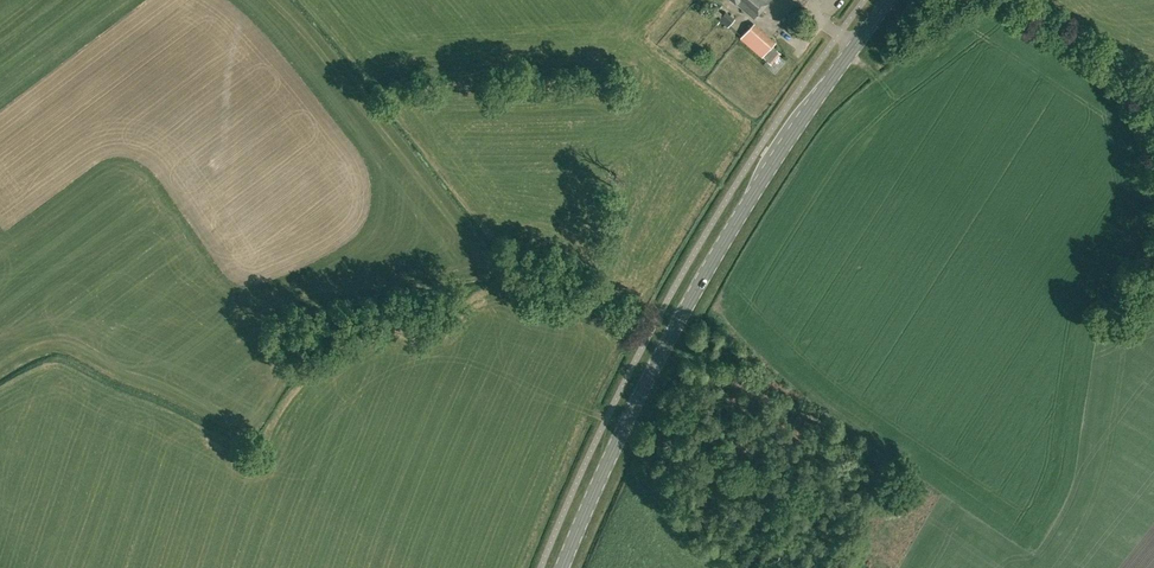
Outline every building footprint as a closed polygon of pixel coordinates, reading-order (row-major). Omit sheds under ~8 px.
[(769,0),(734,0),(737,3),(754,18),(769,0)] [(728,27),(735,18),(726,11),(719,20),(728,27)] [(773,45),(764,57),(771,64),(781,53),(773,45)]
